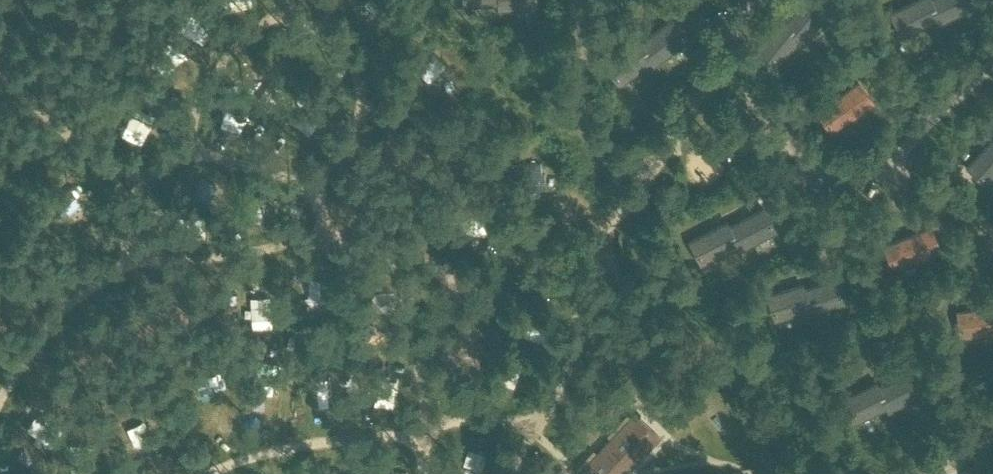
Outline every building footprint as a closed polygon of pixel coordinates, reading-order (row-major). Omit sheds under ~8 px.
[(931,0),(916,0),(891,12),(903,35),(938,18),(931,0)] [(938,18),(940,22),(977,4),(975,0),(931,0),(938,18)] [(774,29),(794,45),(810,25),(790,9),(774,29)] [(640,43),(652,60),(655,64),(687,39),(672,19),(640,43)] [(794,45),(774,29),(759,48),(779,64),(794,45)] [(652,60),(640,43),(637,39),(605,64),(621,84),(652,60)] [(818,111),(833,132),(873,103),(858,82),(818,111)] [(992,139),(968,166),(987,183),(992,176),(992,140),(992,139)] [(76,170),(62,185),(79,199),(92,184),(76,170)] [(729,226),(737,245),(739,249),(775,231),(764,208),(729,226)] [(737,245),(729,226),(726,222),(690,240),(702,263),(737,245)] [(885,245),(895,269),(940,250),(931,227),(885,245)] [(804,289),(809,309),(811,313),(845,303),(837,278),(804,289)] [(809,309),(804,289),(802,284),(768,295),(776,319),(809,309)] [(962,336),(992,332),(992,306),(958,311),(962,336)] [(517,364),(541,353),(533,338),(510,350),(517,364)] [(879,387),(887,406),(889,410),(921,394),(910,371),(879,387)] [(887,406),(879,387),(876,382),(845,398),(856,421),(887,406)] [(140,414),(142,427),(162,423),(159,411),(140,414)] [(655,437),(631,415),(579,473),(623,473),(655,437)] [(968,456),(934,463),(936,473),(972,473),(968,456)]
